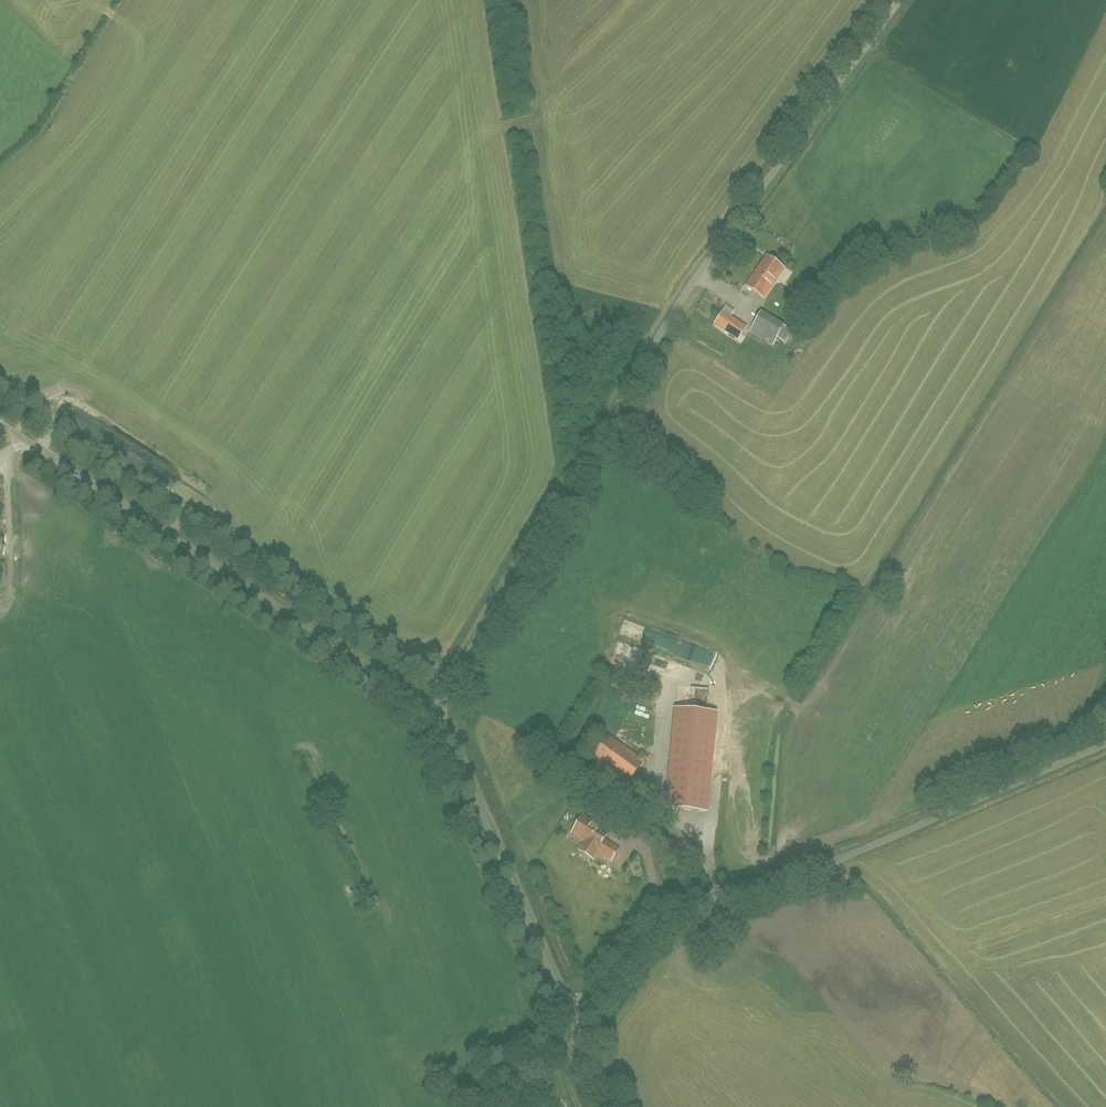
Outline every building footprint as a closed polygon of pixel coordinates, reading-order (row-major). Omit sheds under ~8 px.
[(766,257),(746,286),(764,298),(784,269),(766,257)] [(723,312),(715,324),(739,340),(747,328),(723,312)] [(777,339),(784,343),(791,331),(784,327),(785,326),(761,312),(749,332),(773,346),(777,339)] [(628,681),(622,698),(649,709),(656,691),(628,681)] [(676,778),(707,781),(714,712),(683,709),(676,778)] [(639,757),(609,736),(592,759),(628,785),(649,757),(642,753),(639,757)] [(704,811),(707,781),(676,778),(673,778),(670,808),(704,811)] [(587,842),(584,847),(581,852),(591,858),(594,854),(596,851),(611,861),(618,849),(603,840),(608,832),(583,816),(572,833),(587,842)]
